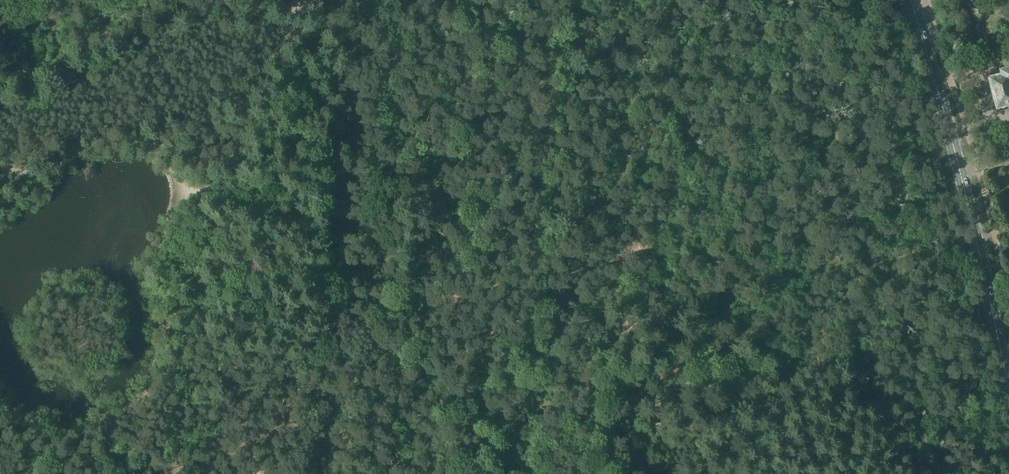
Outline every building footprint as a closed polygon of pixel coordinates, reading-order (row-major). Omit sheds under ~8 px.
[(1002,69),(1003,74),(991,77),(991,79),(990,80),(991,83),(992,84),(997,101),(996,102),(997,105),(998,106),(999,107),(1001,107),(1003,108),(1006,107),(1007,105),(1008,105),(1008,67),(1002,69)]
